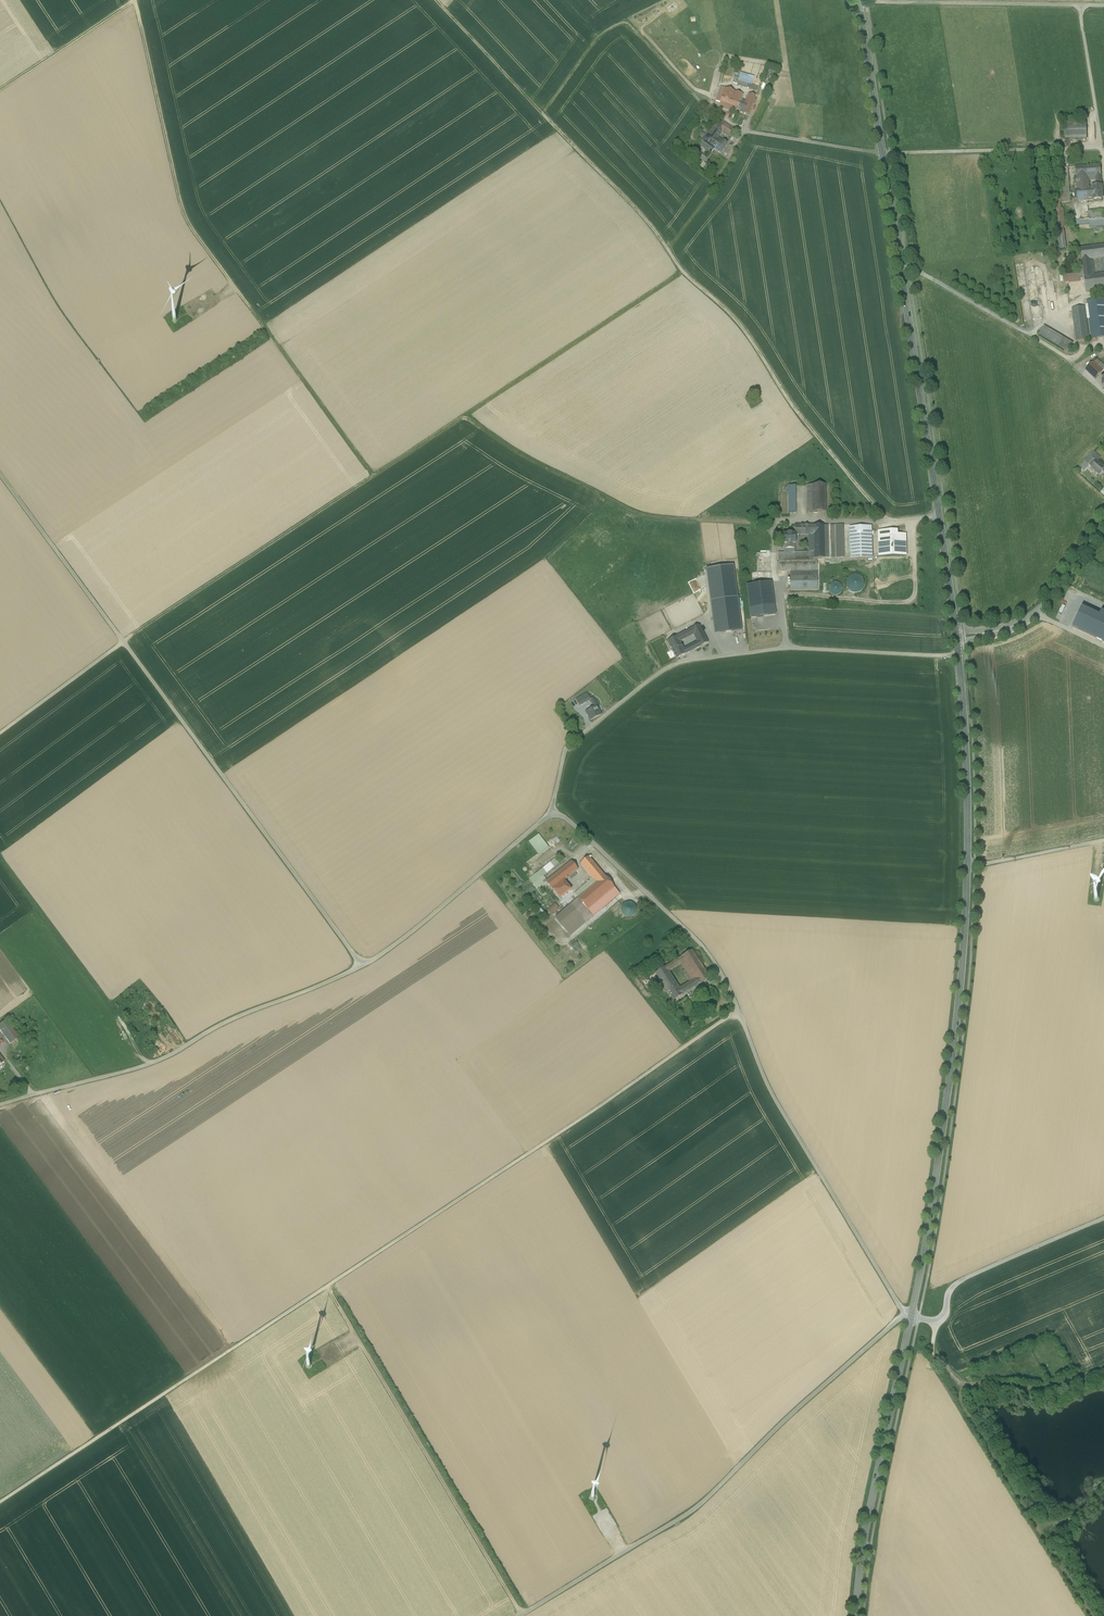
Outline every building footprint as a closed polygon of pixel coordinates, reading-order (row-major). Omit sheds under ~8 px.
[(729,107),(734,92),(725,89),(723,93),(720,103),(720,104),(729,107)] [(720,103),(723,93),(719,91),(715,101),(720,103)] [(736,114),(738,110),(741,102),(740,102),(743,95),(734,92),(729,107),(728,111),(736,114)] [(747,102),(753,104),(755,97),(748,94),(745,103),(746,104),(747,102)] [(745,103),(741,102),(738,110),(740,111),(740,113),(748,116),(753,104),(747,102),(746,104),(745,103)] [(711,128),(715,131),(717,128),(721,123),(718,120),(711,128)] [(717,128),(722,132),(731,138),(736,131),(722,121),(721,123),(717,128)] [(1087,123),(1064,123),(1065,140),(1087,140),(1087,123)] [(715,131),(711,128),(702,141),(721,154),(727,144),(718,138),(722,132),(717,128),(715,131)] [(706,159),(700,154),(693,161),(700,167),(706,159)] [(1095,176),(1101,176),(1100,165),(1083,167),(1084,177),(1088,177),(1095,176)] [(1075,167),(1076,178),(1082,177),(1084,177),(1083,167),(1075,167)] [(1068,168),(1060,168),(1060,178),(1068,177),(1068,168)] [(1070,194),(1068,177),(1060,178),(1062,195),(1063,195),(1070,194)] [(1096,187),(1092,187),(1093,200),(1102,200),(1101,180),(1095,180),(1096,187)] [(1084,201),(1093,200),(1092,187),(1089,187),(1083,188),(1084,201)] [(1063,202),(1063,195),(1062,195),(1062,196),(1052,197),(1053,211),(1059,210),(1060,210),(1059,202),(1063,202)] [(1063,210),(1060,210),(1059,210),(1053,211),(1056,232),(1063,231),(1063,227),(1065,227),(1063,210)] [(1088,211),(1089,219),(1103,218),(1103,210),(1088,211)] [(1065,249),(1063,231),(1056,232),(1058,250),(1065,249)] [(1081,248),(1082,261),(1092,259),(1103,258),(1103,246),(1081,248)] [(1084,277),(1094,275),(1092,259),(1082,261),(1084,273),(1084,277)] [(1063,281),(1085,279),(1084,277),(1084,273),(1080,273),(1063,276),(1063,281)] [(1103,289),(1103,274),(1094,275),(1084,277),(1085,279),(1086,291),(1103,289)] [(1091,339),(1103,337),(1103,300),(1087,301),(1091,339)] [(1085,307),(1072,309),(1076,341),(1089,340),(1085,307)] [(1044,327),(1039,335),(1068,352),(1072,344),(1044,327)] [(1095,380),(1103,370),(1103,367),(1098,361),(1093,363),(1085,371),(1095,380)] [(1091,468),(1097,462),(1099,460),(1099,459),(1092,454),(1085,462),(1089,466),(1091,468)] [(1089,466),(1085,462),(1080,466),(1084,471),(1089,466)] [(1097,462),(1091,468),(1092,468),(1099,475),(1103,469),(1103,467),(1097,462)] [(798,484),(789,484),(790,512),(798,512),(798,484)] [(825,485),(808,486),(808,513),(826,513),(825,485)] [(843,525),(813,526),(813,552),(814,559),(817,559),(823,559),(825,558),(844,558),(843,525)] [(795,534),(795,535),(805,535),(804,526),(795,526),(795,534)] [(872,527),(850,527),(850,559),(873,558),(872,527)] [(898,531),(878,531),(879,557),(907,556),(906,534),(898,535),(898,531)] [(795,534),(783,534),(783,544),(784,544),(794,544),(795,544),(795,535),(795,534)] [(814,559),(813,552),(809,552),(795,553),(785,553),(778,553),(778,563),(779,572),(790,572),(817,572),(817,562),(817,559),(814,559)] [(772,553),(757,554),(757,573),(771,573),(772,553)] [(733,565),(706,569),(714,634),(742,630),(733,565)] [(817,590),(817,572),(790,572),(790,591),(817,590)] [(855,574),(852,575),(850,576),(848,578),(846,581),(846,583),(846,586),(847,589),(849,591),(851,592),(854,593),(857,593),(859,592),(862,591),(863,588),(864,586),(864,583),(864,580),(862,578),(860,576),(858,575),(855,574)] [(834,582),(832,583),(830,585),(829,587),(829,589),(829,592),(831,594),(833,595),(835,595),(838,595),(840,594),(841,592),(842,589),(842,587),(841,585),(839,583),(837,582),(834,582)] [(771,583),(747,586),(751,618),(775,615),(771,583)] [(699,619),(689,625),(691,630),(699,625),(702,624),(699,619)] [(689,625),(680,629),(682,634),(686,640),(694,635),(691,630),(689,625)] [(699,625),(691,630),(694,635),(698,641),(701,647),(709,642),(699,625)] [(648,630),(651,637),(660,633),(656,626),(648,630)] [(667,641),(682,634),(680,629),(665,637),(667,641)] [(673,652),(682,647),(680,643),(686,640),(682,634),(667,641),(673,652)] [(694,650),(701,647),(698,641),(691,644),(694,650)] [(682,647),(673,652),(674,654),(677,659),(686,654),(684,649),(682,647)] [(590,700),(590,699),(588,694),(577,700),(580,706),(590,700)] [(594,707),(586,711),(591,720),(602,714),(599,708),(597,705),(594,707)] [(528,841),(538,853),(547,845),(538,834),(528,841)] [(597,882),(604,876),(588,857),(580,863),(593,878),(597,882)] [(531,877),(535,882),(559,864),(555,859),(531,877)] [(546,881),(552,889),(563,880),(564,881),(578,869),(572,861),(546,881)] [(578,899),(556,919),(571,935),(619,893),(604,876),(597,882),(578,899)] [(597,882),(593,878),(574,895),(578,899),(597,882)] [(563,880),(552,889),(559,898),(571,890),(564,881),(563,880)] [(633,918),(636,906),(623,902),(619,914),(633,918)] [(548,911),(551,915),(560,908),(556,904),(548,911)] [(692,950),(682,956),(685,961),(696,978),(699,984),(709,978),(692,950)] [(682,956),(665,966),(669,972),(681,964),(685,961),(682,956)] [(696,978),(685,961),(681,964),(692,981),(696,978)] [(667,991),(677,984),(669,972),(665,966),(655,973),(667,991)] [(692,981),(680,988),(683,994),(699,984),(696,978),(692,981)] [(667,991),(673,1000),(683,994),(680,988),(677,984),(667,991)] [(0,1023),(0,1031),(9,1043),(17,1037),(4,1020),(0,1023)]
